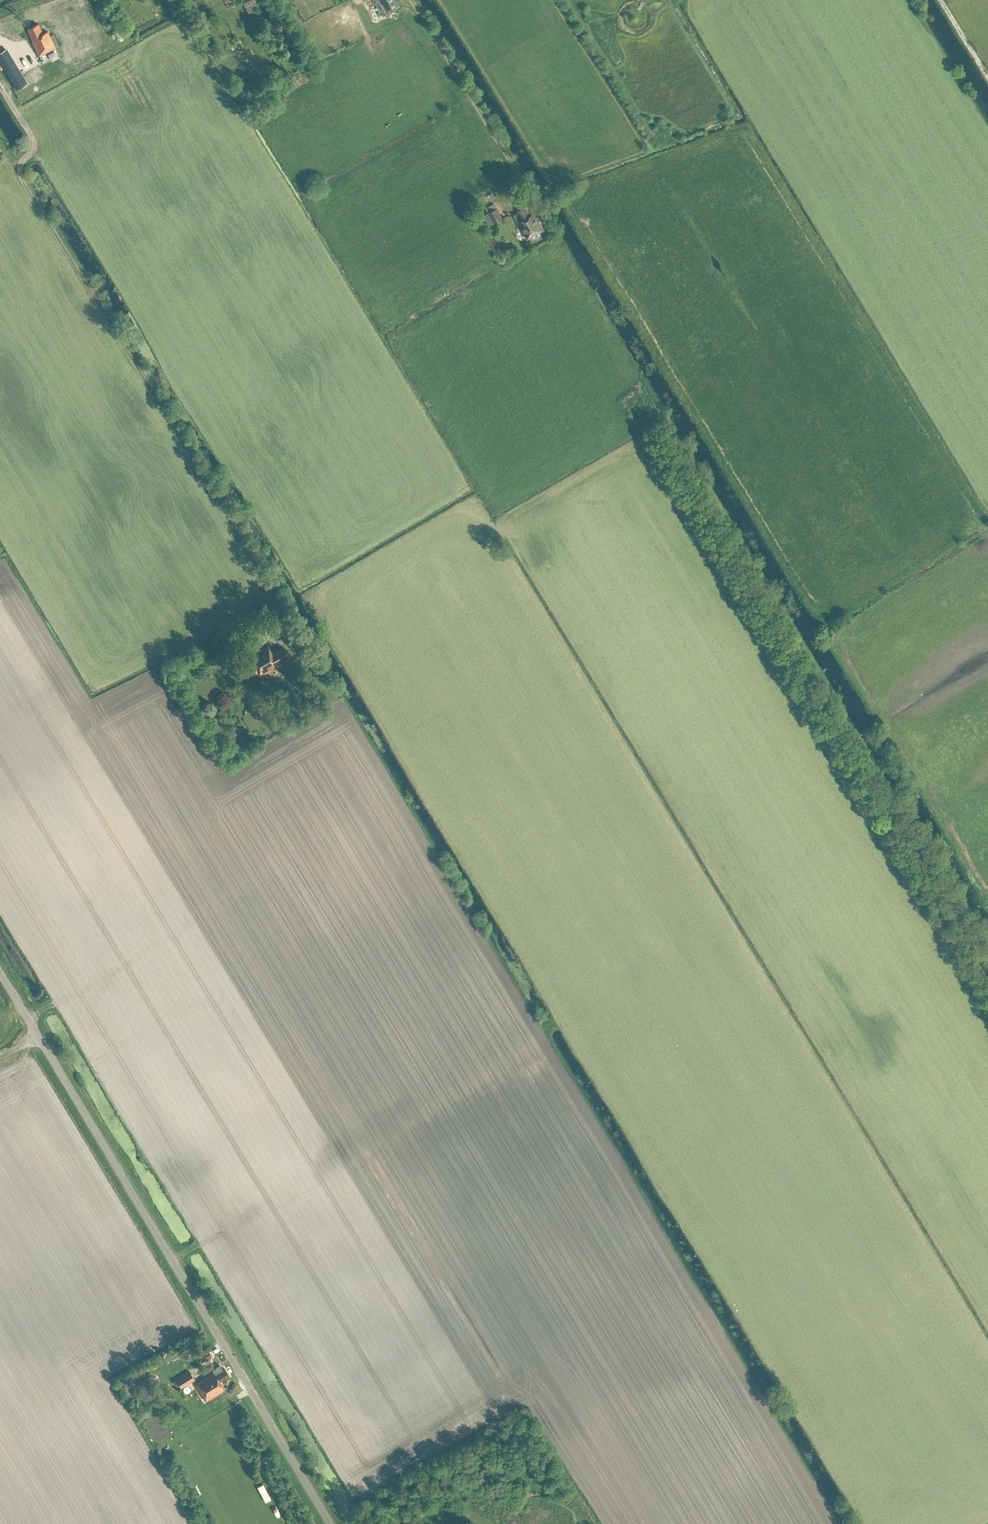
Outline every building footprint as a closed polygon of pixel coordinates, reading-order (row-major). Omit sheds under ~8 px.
[(248,12),(256,8),(253,2),(257,0),(241,0),(248,12)] [(385,12),(400,5),(398,0),(379,0),(385,12)] [(194,1),(188,4),(191,10),(197,6),(194,1)] [(385,16),(380,5),(369,10),(374,20),(385,16)] [(39,55),(55,47),(47,31),(42,33),(38,23),(27,29),(33,40),(32,41),(39,55)] [(0,51),(0,61),(17,89),(27,83),(6,48),(0,51)] [(513,214),(527,238),(544,229),(535,212),(530,215),(525,205),(517,209),(518,211),(513,214)] [(503,217),(497,207),(489,212),(487,209),(482,212),(486,221),(491,218),(494,222),(503,217)] [(260,675),(291,658),(284,646),(273,652),(269,645),(249,656),(260,675)] [(180,667),(170,673),(173,679),(184,673),(180,667)] [(258,697),(248,681),(240,685),(244,690),(240,693),(247,703),(258,697)] [(169,1364),(183,1356),(178,1347),(164,1356),(169,1364)] [(202,1361),(212,1355),(208,1348),(198,1354),(202,1361)] [(220,1380),(230,1374),(225,1367),(223,1368),(220,1363),(212,1367),(214,1370),(195,1383),(206,1399),(224,1387),(220,1380)] [(182,1387),(196,1379),(190,1369),(176,1378),(182,1387)]
